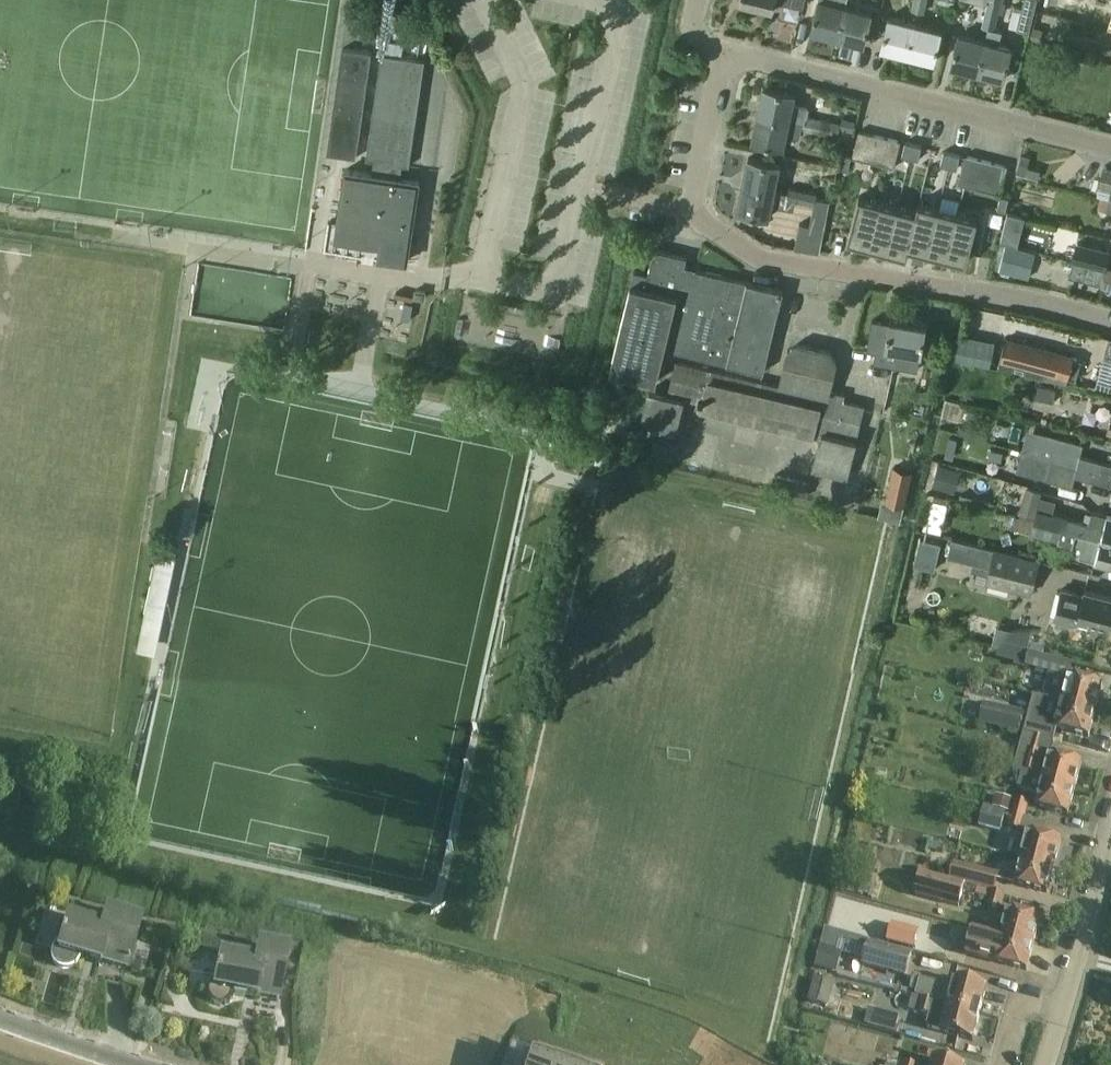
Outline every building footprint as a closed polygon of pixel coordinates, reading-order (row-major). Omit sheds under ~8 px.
[(739,4),(774,12),(777,0),(740,0),(739,4)] [(847,5),(825,0),(819,0),(812,31),(839,38),(847,5)] [(929,0),(915,0),(913,8),(926,11),(929,0)] [(1004,1),(999,0),(991,0),(988,13),(994,15),(995,12),(1001,14),(1004,1)] [(1037,0),(1024,0),(1020,18),(1032,21),(1037,0)] [(865,44),(873,11),(847,5),(839,38),(865,44)] [(997,29),(1001,14),(995,12),(994,15),(988,13),(985,26),(991,27),(997,29)] [(908,55),(916,22),(890,16),(882,48),(908,55)] [(935,62),(943,29),(916,22),(908,55),(935,62)] [(1013,46),(1000,43),(1003,30),(997,29),(991,27),(988,40),(980,73),(1005,79),(1013,46)] [(980,73),(988,40),(960,33),(952,66),(980,73)] [(372,52),(343,48),(328,154),(357,158),(372,52)] [(425,60),(382,54),(367,160),(374,161),(372,173),(346,169),(336,241),(391,249),(394,232),(411,235),(419,180),(401,177),(403,165),(410,166),(425,60)] [(793,105),(796,94),(764,87),(758,113),(790,120),(803,123),(804,116),(806,107),(793,105)] [(803,123),(790,120),(758,113),(753,140),(784,147),(787,135),(799,138),(801,129),(803,123)] [(817,132),(818,119),(804,116),(803,123),(801,129),(817,132)] [(834,122),(818,119),(817,132),(831,135),(834,122)] [(858,139),(853,157),(867,161),(874,134),(860,131),(859,135),(858,139)] [(874,134),(867,161),(881,164),(888,137),(874,134)] [(888,137),(881,164),(895,168),(902,141),(901,141),(888,137)] [(906,142),(903,156),(919,160),(923,146),(906,142)] [(944,151),(941,165),(958,169),(961,155),(944,151)] [(844,154),(840,168),(849,170),(852,156),(844,154)] [(966,156),(959,184),(974,188),(982,159),(967,155),(966,155),(966,156)] [(775,191),(781,164),(749,157),(743,184),(775,191)] [(982,159),(974,188),(987,191),(995,162),(982,159)] [(995,162),(987,191),(1001,194),(1006,174),(1008,165),(995,162)] [(1101,196),(1110,198),(1110,196),(1110,167),(1105,166),(1098,195),(1101,196)] [(820,177),(817,193),(816,199),(828,202),(829,201),(827,200),(832,179),(820,177)] [(794,201),(796,196),(788,194),(775,191),(743,184),(738,211),(770,218),(773,204),(793,209),(794,201)] [(788,194),(796,196),(794,201),(802,203),(803,197),(801,196),(803,190),(790,188),(788,194)] [(815,205),(816,199),(817,193),(803,190),(801,196),(803,197),(802,203),(814,205),(815,205)] [(1002,195),(998,208),(1007,211),(1010,197),(1002,195)] [(860,196),(848,240),(869,245),(880,201),(860,196)] [(1110,198),(1101,196),(1098,210),(1110,213),(1110,196),(1110,198)] [(825,219),(828,202),(816,199),(815,205),(814,205),(812,217),(825,219)] [(880,201),(869,245),(888,250),(899,206),(880,201)] [(899,206),(888,250),(907,255),(920,203),(919,203),(917,211),(899,206)] [(920,203),(907,255),(908,255),(910,247),(928,252),(939,208),(920,203)] [(939,208),(928,252),(947,257),(958,213),(939,208)] [(958,213),(947,257),(967,262),(979,218),(958,213)] [(1078,244),(1073,261),(1107,270),(1110,255),(1110,253),(1078,244)] [(1029,278),(1036,253),(1007,245),(1000,271),(1029,278)] [(635,270),(632,283),(611,370),(616,371),(600,435),(631,443),(637,417),(643,419),(641,424),(676,432),(684,398),(703,402),(701,410),(814,437),(814,436),(820,438),(813,469),(847,477),(864,406),(843,401),(845,394),(831,390),(838,362),(831,352),(799,344),(789,350),(780,386),(676,361),(672,380),(658,377),(665,348),(764,372),(784,290),(685,266),(688,256),(655,249),(649,273),(635,270)] [(425,300),(427,291),(415,289),(414,298),(425,300)] [(388,335),(411,339),(417,302),(394,298),(388,335)] [(993,327),(994,311),(982,310),(981,326),(993,327)] [(873,320),(868,350),(877,351),(875,362),(918,370),(921,353),(923,353),(928,325),(891,319),(890,323),(873,320)] [(965,360),(986,363),(990,328),(969,325),(965,360)] [(1001,360),(1076,380),(1082,360),(1047,350),(1006,339),(1001,360)] [(1056,409),(1062,391),(1042,384),(1036,402),(1056,409)] [(1040,454),(1103,472),(1110,474),(1110,464),(1105,463),(1080,456),(1083,443),(1046,433),(1040,454)] [(1101,482),(1110,485),(1110,474),(1103,472),(1040,454),(1021,449),(1015,472),(1072,487),(1075,475),(1101,482)] [(913,471),(894,466),(886,501),(905,506),(913,471)] [(805,497),(809,483),(775,474),(771,487),(805,497)] [(901,521),(905,506),(886,501),(883,516),(901,521)] [(194,527),(198,508),(192,507),(187,526),(194,527)] [(1065,515),(1037,508),(1030,533),(1083,547),(1080,558),(1110,566),(1110,541),(1086,534),(1061,528),(1065,515)] [(1065,515),(1061,528),(1086,534),(1110,541),(1110,516),(1107,515),(1104,526),(1065,515)] [(935,570),(942,543),(921,538),(914,565),(935,570)] [(991,568),(995,550),(953,539),(948,557),(991,568)] [(991,568),(987,583),(1031,594),(1039,561),(995,550),(991,568)] [(1086,591),(1085,595),(1063,590),(1056,618),(1058,618),(1057,624),(1060,630),(1069,632),(1074,629),(1076,623),(1078,623),(1079,619),(1110,627),(1110,598),(1086,591)] [(1026,654),(1031,635),(997,626),(992,645),(1026,654)] [(1095,711),(1102,685),(1069,676),(1072,664),(1028,653),(1025,664),(1048,670),(1041,694),(1062,700),(1061,702),(1095,711)] [(157,705),(161,685),(154,684),(150,703),(157,705)] [(1088,738),(1095,711),(1061,702),(1054,729),(1088,738)] [(1017,733),(1022,713),(982,703),(977,723),(1017,733)] [(1073,789),(1080,763),(1049,754),(1052,742),(1043,739),(1047,727),(1034,724),(1031,736),(1022,734),(1011,773),(1020,776),(1041,781),(1073,789)] [(1066,816),(1073,789),(1041,781),(1020,776),(1016,791),(1037,796),(1034,808),(1066,816)] [(1014,801),(1011,813),(1024,817),(1027,804),(1014,801)] [(1021,831),(1024,817),(1011,813),(1008,828),(1021,831)] [(1029,831),(1022,858),(1053,866),(1060,840),(1029,831)] [(1046,892),(1053,866),(1022,858),(1015,884),(1046,892)] [(997,875),(953,864),(950,880),(993,891),(997,875)] [(957,907),(963,886),(920,874),(915,896),(957,907)] [(1033,944),(1040,918),(1007,909),(1000,935),(1033,944)] [(59,938),(57,943),(55,944),(53,945),(52,947),(51,948),(50,950),(49,952),(48,954),(48,957),(49,959),(49,961),(50,963),(51,965),(53,966),(55,967),(56,969),(58,969),(61,970),(63,970),(65,969),(67,969),(69,968),(71,967),(72,965),(74,964),(75,962),(76,960),(82,961),(82,959),(97,964),(98,961),(125,969),(138,922),(103,912),(99,927),(65,918),(60,934),(59,933),(58,938),(59,938)] [(1033,944),(1000,935),(972,928),(965,954),(993,961),(993,962),(1026,970),(1033,944)] [(868,944),(862,966),(905,977),(911,956),(868,944)] [(214,971),(212,980),(210,981),(208,983),(207,985),(206,987),(205,989),(204,991),(204,993),(204,995),(205,998),(206,1000),(207,1002),(208,1003),(210,1005),(212,1006),(214,1007),(216,1007),(218,1008),(221,1007),(223,1007),(225,1006),(227,1005),(228,1004),(230,1002),(231,1000),(232,998),(232,996),(242,998),(242,996),(254,998),(255,996),(275,1000),(285,952),(256,946),(252,962),(218,955),(214,971)] [(979,1015),(986,987),(955,978),(952,988),(920,979),(915,996),(935,1002),(947,1005),(979,1015)] [(930,1016),(935,1002),(915,996),(914,995),(909,1010),(930,1016)] [(856,1002),(840,998),(835,1014),(851,1019),(856,1002)] [(971,1042),(979,1015),(947,1005),(939,1033),(971,1042)] [(898,1018),(883,1014),(879,1028),(894,1032),(898,1018)] [(539,1055),(515,1047),(514,1046),(508,1064),(535,1064),(539,1055)] [(535,1064),(574,1064),(540,1053),(539,1055),(535,1064)]
